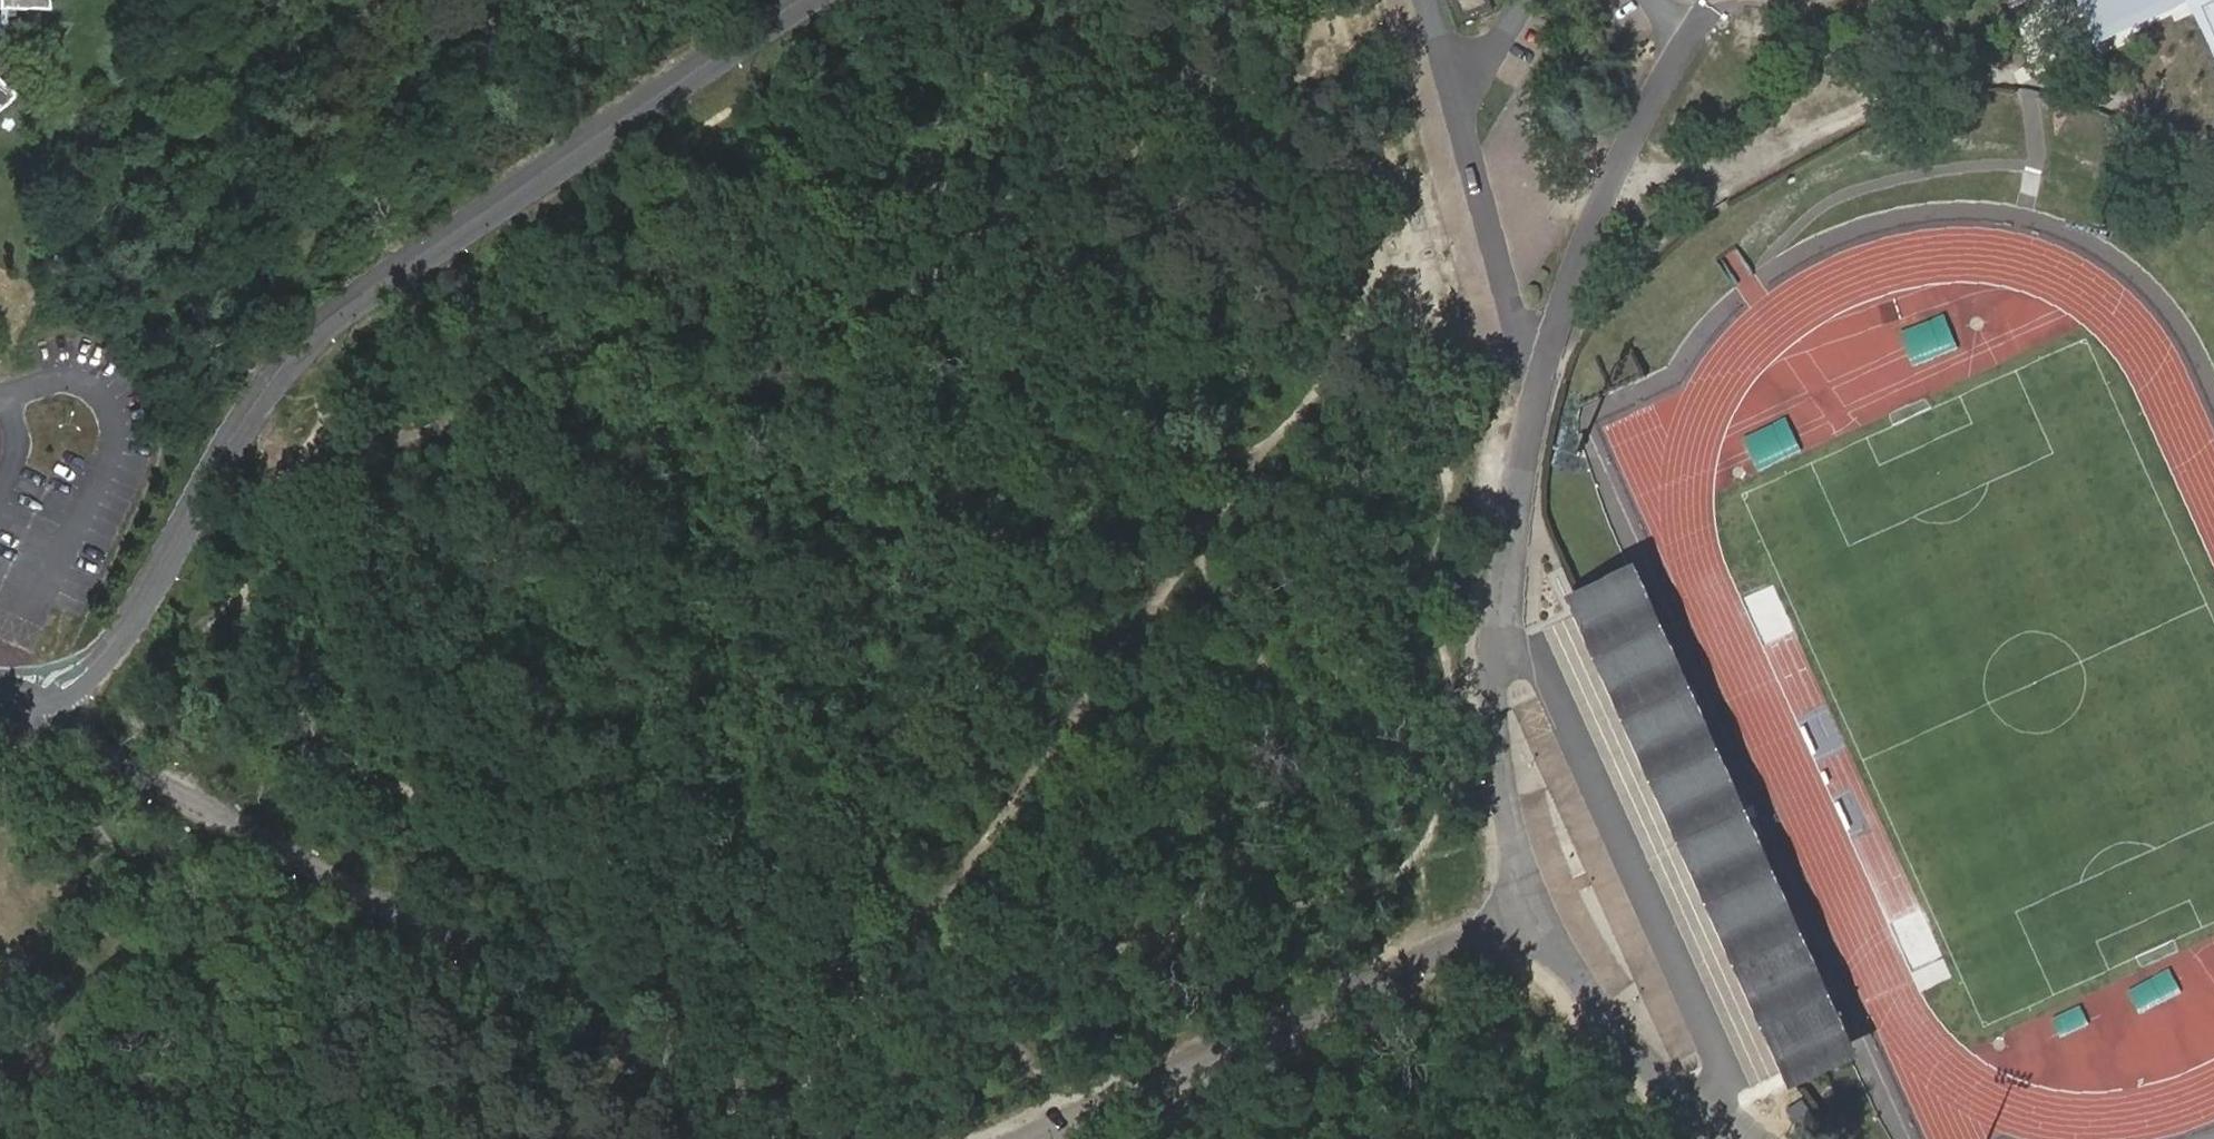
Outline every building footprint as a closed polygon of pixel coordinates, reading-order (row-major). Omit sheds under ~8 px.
[(1488,0),(1452,0),(1461,19),(1491,6),(1488,0)] [(2104,33),(2178,0),(2089,0),(2104,33)] [(4,104),(12,95),(0,85),(0,107),(4,104)] [(1637,592),(1842,1047),(1849,1044),(1644,589),(1637,592)] [(1586,615),(1792,1071),(1842,1047),(1637,592),(1586,615)]
